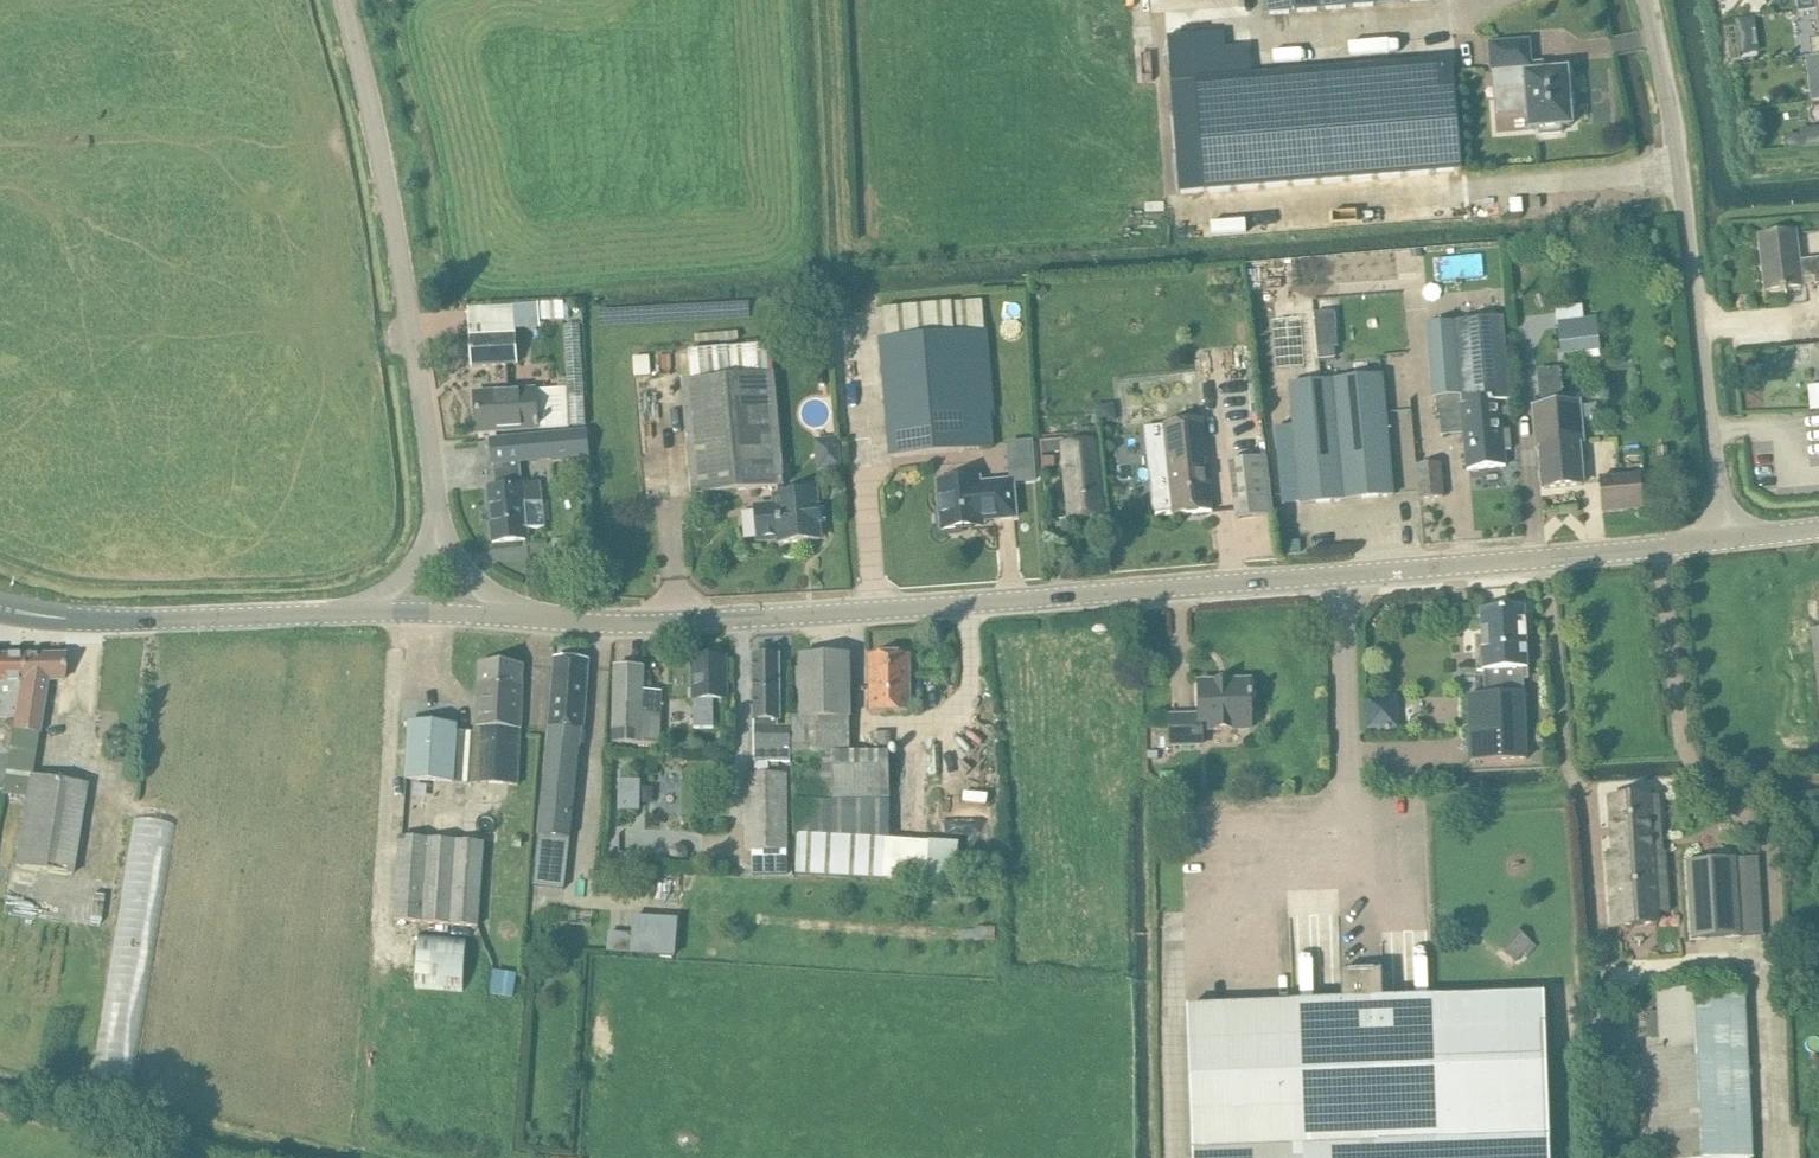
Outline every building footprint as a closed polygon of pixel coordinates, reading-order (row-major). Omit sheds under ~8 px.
[(1265,16),(1436,0),(1263,0),(1265,16)] [(1809,39),(1811,57),(1818,56),(1818,38),(1809,39)] [(1531,64),(1529,41),(1490,44),(1492,69),(1494,69),(1495,87),(1519,85),(1527,92),(1530,129),(1540,128),(1540,134),(1562,132),(1562,126),(1572,125),(1567,71),(1543,73),(1542,63),(1531,64)] [(1253,74),(1251,47),(1192,51),(1195,81),(1170,83),(1179,194),(1462,171),(1453,57),(1253,74)] [(1801,279),(1815,277),(1815,284),(1818,283),(1818,257),(1799,260),(1795,231),(1760,235),(1766,290),(1802,286),(1801,279)] [(1291,300),(1290,286),(1475,275),(1473,248),(1247,261),(1249,302),(1291,300)] [(987,327),(984,327),(982,300),(883,308),(886,336),(879,337),(889,457),(994,448),(991,414),(994,413),(987,327)] [(469,309),(473,366),(517,364),(513,307),(469,309)] [(1339,347),(1335,311),(1314,313),(1318,349),(1339,347)] [(1509,431),(1503,431),(1501,417),(1512,416),(1510,399),(1512,399),(1505,317),(1426,324),(1432,398),(1436,398),(1437,415),(1462,413),(1467,469),(1506,465),(1505,451),(1511,451),(1509,431)] [(1598,320),(1557,324),(1561,354),(1602,350),(1598,320)] [(558,388),(536,389),(474,393),(477,431),(585,425),(579,326),(564,327),(567,379),(557,379),(558,388)] [(785,486),(774,373),(772,345),(689,352),(692,380),(681,380),(691,495),(785,486)] [(1539,391),(1560,391),(1561,369),(1539,369),(1539,391)] [(1384,374),(1289,383),(1300,504),(1395,495),(1384,374)] [(1580,401),(1532,405),(1536,448),(1541,448),(1545,488),(1583,485),(1579,443),(1583,443),(1580,401)] [(1203,418),(1164,422),(1174,515),(1212,511),(1203,418)] [(493,463),(497,463),(520,461),(588,454),(586,430),(490,439),(493,463)] [(1226,440),(1229,460),(1236,518),(1274,514),(1267,456),(1265,435),(1226,440)] [(1043,454),(1064,452),(1069,519),(1103,516),(1096,441),(1063,444),(1062,439),(1042,441),(1043,454)] [(839,442),(815,444),(818,471),(841,469),(839,442)] [(522,484),(520,461),(497,463),(499,486),(487,487),(492,542),(528,539),(527,528),(546,526),(543,501),(541,482),(522,484)] [(1441,462),(1415,465),(1419,500),(1444,497),(1441,462)] [(1602,513),(1644,509),(1640,473),(1599,477),(1602,513)] [(979,477),(938,481),(942,529),(983,526),(983,520),(1016,517),(1013,480),(980,483),(979,477)] [(775,505),(755,507),(758,540),(778,538),(779,543),(820,540),(816,492),(774,495),(775,505)] [(1529,760),(1526,692),(1524,692),(1523,678),(1528,678),(1525,608),(1480,610),(1482,635),(1476,636),(1478,669),(1484,669),(1485,694),(1465,695),(1468,762),(1529,760)] [(0,654),(0,786),(4,786),(21,681),(21,654),(0,654)] [(4,786),(2,792),(25,796),(15,866),(73,876),(88,784),(32,775),(39,732),(38,732),(47,680),(64,680),(63,654),(21,654),(21,681),(4,786)] [(799,690),(799,716),(792,716),(793,756),(807,756),(807,786),(793,786),(793,802),(795,802),(795,874),(957,880),(959,842),(890,839),(890,750),(851,751),(850,718),(852,718),(851,654),(799,654),(799,669),(796,669),(797,690),(799,690)] [(908,654),(870,654),(871,712),(909,711),(908,654)] [(555,656),(549,725),(535,863),(568,866),(584,728),(589,659),(555,656)] [(692,656),(692,699),(692,727),(714,727),(713,699),(727,699),(727,656),(692,656)] [(754,719),(755,719),(755,763),(790,762),(790,726),(778,726),(778,719),(779,719),(778,656),(753,657),(754,719)] [(479,663),(476,726),(475,731),(458,730),(458,724),(409,721),(405,779),(455,782),(473,783),(519,785),(522,728),(521,728),(524,665),(479,663)] [(614,666),(612,743),(660,744),(661,714),(643,714),(644,667),(614,666)] [(1203,747),(1203,730),(1252,729),(1250,680),(1200,681),(1200,715),(1167,716),(1168,748),(1203,747)] [(1381,700),(1365,701),(1366,730),(1383,729),(1381,700)] [(871,732),(871,745),(890,746),(890,732),(871,732)] [(780,849),(789,849),(790,773),(746,773),(745,851),(755,851),(755,875),(780,875),(780,849)] [(638,809),(638,779),(617,778),(616,808),(638,809)] [(1663,852),(1660,816),(1659,795),(1651,796),(1609,799),(1618,928),(1660,925),(1659,912),(1669,912),(1665,852),(1663,852)] [(133,818),(94,1075),(136,1081),(174,824),(133,818)] [(398,838),(393,920),(479,926),(484,843),(398,838)] [(1736,859),(1686,862),(1691,938),(1740,935),(1736,859)] [(21,901),(6,899),(4,910),(19,912),(21,901)] [(631,953),(674,956),(676,918),(634,915),(631,953)] [(1517,929),(1500,948),(1515,962),(1524,953),(1528,956),(1537,947),(1517,929)] [(417,933),(414,986),(462,988),(478,989),(480,954),(465,953),(466,935),(417,933)] [(494,970),(490,994),(512,998),(516,974),(494,970)] [(1382,970),(1341,971),(1342,1001),(1188,1006),(1193,1157),(1550,1157),(1543,993),(1432,997),(1434,1023),(1384,1025),(1382,970)] [(1754,1157),(1746,987),(1656,992),(1658,1039),(1646,1040),(1652,1157),(1754,1157)]
